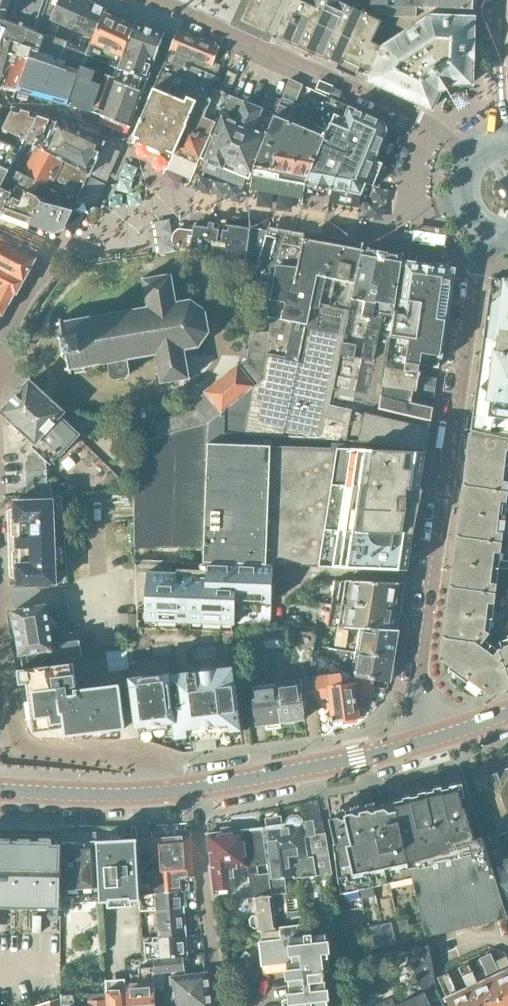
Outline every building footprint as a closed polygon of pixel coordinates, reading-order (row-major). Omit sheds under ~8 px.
[(33,48),(42,51),(47,34),(39,31),(6,19),(13,0),(0,0),(0,86),(1,86),(13,41),(33,48)] [(39,31),(49,0),(13,0),(6,19),(39,31)] [(47,34),(55,37),(60,22),(71,28),(84,0),(49,0),(39,31),(47,34)] [(94,37),(107,9),(88,0),(84,0),(71,28),(94,37)] [(374,72),(385,47),(375,42),(373,40),(382,20),(344,0),(254,0),(245,21),(270,32),(330,60),(331,58),(359,71),(361,67),(374,72)] [(417,6),(474,9),(474,0),(368,0),(371,2),(371,4),(389,5),(417,6)] [(417,6),(389,5),(389,16),(417,17),(417,6)] [(94,37),(82,65),(116,77),(137,22),(107,9),(94,37)] [(431,16),(385,47),(374,72),(371,79),(432,107),(439,90),(442,91),(453,84),(454,82),(472,82),(473,19),(431,16)] [(137,22),(116,78),(145,89),(165,33),(137,22)] [(195,67),(205,41),(178,30),(165,62),(182,69),(185,63),(195,67)] [(64,40),(55,37),(47,34),(42,51),(33,48),(18,92),(43,99),(64,40)] [(92,111),(93,110),(107,74),(89,68),(82,65),(88,48),(75,43),(64,40),(43,99),(68,105),(68,104),(92,111)] [(1,86),(18,92),(33,48),(13,41),(1,86)] [(209,73),(215,75),(221,64),(214,61),(220,47),(205,41),(195,67),(209,73)] [(165,62),(135,136),(174,153),(194,105),(209,73),(195,67),(185,63),(182,69),(165,62)] [(215,75),(209,73),(194,105),(174,153),(183,157),(186,151),(200,158),(217,118),(205,113),(211,99),(207,98),(215,75)] [(107,74),(93,110),(102,113),(116,77),(107,74)] [(132,125),(145,89),(116,78),(102,113),(132,125)] [(291,78),(290,79),(284,94),(297,99),(303,85),(303,83),(291,78)] [(253,171),(254,169),(276,113),(228,93),(226,98),(217,118),(200,158),(205,160),(224,167),(225,164),(235,169),(237,165),(253,171)] [(279,178),(306,183),(335,113),(345,117),(350,105),(332,98),(330,102),(325,100),(324,105),(309,99),(306,107),(283,97),(276,113),(254,169),(280,174),(279,178)] [(335,113),(306,183),(332,188),(353,136),(363,111),(358,109),(350,105),(345,117),(335,113)] [(7,123),(0,139),(0,192),(2,187),(6,180),(10,172),(11,169),(12,169),(19,153),(15,151),(17,147),(13,145),(18,134),(28,139),(40,114),(14,106),(7,123)] [(353,136),(332,188),(362,193),(367,183),(376,159),(388,129),(385,121),(363,111),(353,136)] [(67,193),(80,199),(91,174),(88,173),(37,146),(43,134),(50,118),(40,114),(28,139),(18,134),(13,145),(17,147),(15,151),(19,153),(12,169),(11,169),(10,172),(21,177),(23,173),(66,194),(67,193)] [(88,173),(91,174),(105,142),(63,123),(50,118),(43,134),(37,146),(88,173)] [(75,210),(80,199),(67,193),(66,194),(23,173),(21,177),(10,172),(6,180),(17,185),(17,184),(37,194),(43,202),(71,209),(73,210),(75,210)] [(499,182),(499,193),(504,200),(507,201),(507,174),(499,182)] [(13,192),(4,211),(5,212),(32,221),(43,202),(37,194),(17,184),(17,185),(6,180),(2,187),(13,192)] [(2,187),(0,192),(0,209),(4,211),(13,192),(2,187)] [(64,227),(73,210),(71,209),(43,202),(32,221),(55,230),(64,227)] [(212,255),(220,258),(222,241),(218,241),(221,224),(210,223),(209,228),(198,227),(197,232),(187,231),(185,230),(183,230),(181,230),(180,231),(179,232),(178,232),(177,233),(175,235),(175,236),(175,238),(174,240),(175,241),(175,242),(175,244),(176,245),(178,246),(180,248),(181,248),(195,250),(196,251),(213,253),(212,255)] [(224,225),(222,241),(220,258),(247,267),(254,230),(253,229),(224,225)] [(267,232),(254,230),(247,267),(257,270),(263,247),(267,232)] [(364,249),(267,232),(263,247),(257,270),(271,322),(270,333),(264,380),(255,386),(222,413),(209,423),(208,442),(246,443),(246,433),(258,433),(285,435),(321,437),(346,440),(353,409),(330,404),(331,396),(350,312),(364,249)] [(10,303),(16,292),(18,293),(37,258),(0,238),(0,296),(10,303)] [(331,396),(354,402),(362,365),(351,364),(361,314),(374,317),(379,284),(378,281),(375,281),(374,278),(378,261),(381,261),(383,252),(364,249),(350,312),(331,396)] [(354,402),(379,407),(380,407),(380,406),(392,328),(395,312),(403,256),(383,252),(381,261),(378,261),(374,278),(375,281),(378,281),(379,284),(374,317),(361,314),(351,364),(362,365),(354,402)] [(399,312),(395,312),(392,328),(383,386),(410,390),(417,391),(421,364),(439,367),(453,270),(451,270),(449,265),(439,263),(436,268),(407,263),(399,312)] [(146,279),(143,277),(142,278),(145,280),(150,308),(63,323),(63,322),(57,323),(57,325),(61,325),(63,337),(60,335),(59,337),(62,339),(65,353),(62,357),(64,357),(67,354),(69,367),(65,368),(65,370),(71,369),(71,368),(108,361),(109,363),(110,362),(112,376),(116,378),(127,376),(130,372),(127,359),(128,359),(128,358),(157,353),(162,380),(160,383),(162,384),(163,382),(188,377),(190,379),(191,378),(189,376),(184,350),(199,347),(199,346),(208,332),(209,332),(206,310),(205,311),(191,301),(191,300),(176,302),(172,276),(174,273),(172,272),(171,275),(146,279)] [(504,278),(503,282),(502,280),(500,278),(498,277),(497,277),(496,277),(495,277),(493,278),(492,280),(491,283),(492,286),(492,287),(491,287),(472,429),(507,437),(507,279),(504,278)] [(3,315),(10,303),(0,296),(0,313),(3,315)] [(239,367),(255,386),(264,378),(270,333),(251,332),(249,359),(239,367)] [(255,386),(239,367),(238,366),(205,393),(206,394),(222,413),(255,386)] [(46,459),(47,460),(52,464),(80,434),(60,416),(65,412),(32,381),(3,411),(4,412),(14,422),(11,425),(14,429),(18,425),(36,442),(32,446),(35,450),(27,454),(28,460),(46,459)] [(408,402),(410,390),(383,386),(380,407),(431,419),(432,408),(408,402)] [(194,404),(208,422),(209,423),(222,413),(206,394),(194,404)] [(352,441),(426,450),(430,426),(359,410),(352,441)] [(209,423),(208,422),(157,436),(134,439),(135,560),(182,560),(183,548),(204,550),(208,442),(209,423)] [(469,460),(506,465),(507,465),(507,439),(472,434),(469,460)] [(426,450),(291,445),(246,443),(208,442),(204,550),(204,561),(408,569),(426,450)] [(46,459),(28,460),(26,460),(26,472),(47,471),(47,460),(46,459)] [(507,491),(507,481),(504,480),(506,465),(469,460),(466,486),(507,491)] [(27,484),(48,483),(47,471),(26,472),(27,484)] [(48,483),(27,484),(27,497),(52,495),(52,482),(48,483)] [(507,497),(507,491),(466,486),(465,486),(462,512),(500,516),(502,500),(507,501),(507,497)] [(7,509),(12,575),(19,578),(20,584),(58,581),(52,497),(14,500),(14,505),(7,509)] [(498,531),(500,516),(462,512),(459,536),(502,542),(504,532),(498,531)] [(455,562),(493,566),(495,551),(501,551),(502,542),(459,536),(458,536),(455,562)] [(500,559),(500,567),(507,568),(507,560),(500,559)] [(147,572),(146,620),(235,623),(271,624),(272,602),(274,565),(208,562),(207,574),(147,572)] [(492,582),(493,566),(455,562),(452,586),(496,593),(497,583),(492,582)] [(333,603),(402,606),(406,583),(337,580),(333,603)] [(449,611),(488,616),(503,617),(504,609),(489,608),(489,602),(495,603),(496,593),(452,586),(449,611)] [(57,662),(84,655),(78,630),(67,632),(63,612),(48,614),(45,594),(12,599),(23,664),(23,667),(57,662)] [(399,628),(402,606),(333,603),(329,626),(330,626),(346,627),(364,628),(399,628)] [(501,646),(499,649),(485,639),(489,633),(486,630),(488,616),(449,611),(443,658),(453,665),(451,668),(481,691),(483,688),(491,693),(507,688),(507,644),(501,646)] [(346,627),(330,626),(330,639),(346,639),(346,627)] [(399,628),(364,628),(364,629),(365,630),(360,652),(356,651),(356,652),(394,658),(399,628)] [(355,683),(372,686),(373,678),(390,681),(394,658),(356,652),(360,653),(357,674),(352,674),(352,675),(357,675),(355,683)] [(72,663),(17,670),(19,684),(23,683),(33,734),(66,727),(67,733),(123,724),(117,683),(78,689),(76,689),(72,664),(72,663)] [(171,673),(131,678),(138,726),(175,721),(177,737),(242,729),(234,667),(171,675),(171,673)] [(314,677),(317,697),(331,695),(334,720),(359,717),(357,699),(370,697),(372,686),(355,683),(330,686),(329,676),(314,677)] [(303,698),(317,697),(314,677),(300,679),(277,683),(281,721),(305,718),(303,698)] [(258,724),(281,721),(277,683),(276,683),(277,688),(254,690),(254,686),(253,686),(256,706),(250,707),(251,718),(257,717),(258,724)] [(480,826),(491,862),(506,856),(499,833),(507,830),(507,769),(476,781),(490,823),(480,826)] [(491,862),(480,826),(468,785),(397,801),(398,804),(414,880),(425,935),(507,917),(504,905),(491,862)] [(341,893),(414,880),(398,804),(330,819),(335,843),(333,843),(341,893)] [(320,825),(314,827),(313,820),(303,822),(303,819),(299,816),(290,817),(288,821),(288,824),(267,827),(275,878),(295,876),(293,860),(307,857),(308,863),(316,862),(317,871),(326,869),(320,825)] [(234,831),(238,867),(249,866),(253,897),(255,897),(272,895),(263,827),(234,831)] [(183,885),(183,891),(190,890),(189,879),(182,879),(181,871),(194,870),(192,833),(188,830),(178,831),(174,834),(174,837),(170,837),(170,834),(166,831),(156,832),(152,835),(152,838),(138,839),(139,861),(154,860),(155,875),(148,875),(148,872),(140,873),(141,893),(166,891),(165,887),(183,885)] [(238,871),(238,867),(234,831),(207,834),(214,889),(236,887),(234,872),(238,871)] [(64,843),(62,843),(62,900),(62,906),(72,907),(72,902),(101,901),(98,841),(98,833),(80,833),(80,843),(77,843),(77,842),(64,842),(64,843)] [(62,843),(62,835),(16,834),(0,834),(0,899),(62,900),(62,843)] [(101,904),(141,902),(141,893),(140,873),(139,861),(138,839),(98,841),(101,901),(101,904)] [(504,905),(507,904),(507,859),(492,863),(504,905)] [(141,902),(141,910),(158,909),(158,908),(184,906),(183,891),(183,885),(165,887),(166,891),(141,893),(141,902)] [(272,894),(276,919),(289,917),(285,893),(272,894)] [(277,928),(272,895),(255,897),(257,915),(253,915),(251,919),(251,925),(255,928),(259,927),(259,930),(277,928)] [(158,908),(158,909),(160,937),(186,935),(184,906),(158,908)] [(413,941),(408,919),(398,921),(403,943),(413,941)] [(397,944),(392,922),(383,924),(387,946),(397,944)] [(286,1005),(328,1005),(326,984),(332,983),(326,934),(306,936),(305,924),(280,927),(282,939),(260,942),(263,966),(287,964),(291,998),(285,999),(286,1005)] [(383,924),(367,927),(372,949),(387,946),(383,924)] [(145,942),(147,959),(154,958),(184,956),(188,956),(186,935),(160,937),(154,937),(154,941),(145,942)] [(435,975),(428,945),(405,949),(424,992),(437,986),(436,983),(435,975)] [(491,979),(503,1005),(507,1005),(507,971),(500,975),(490,954),(481,958),(491,979)] [(185,970),(184,956),(154,958),(156,990),(166,989),(164,973),(185,970)] [(156,990),(154,958),(147,959),(133,960),(135,984),(129,984),(130,1005),(157,1005),(156,990)] [(125,961),(105,963),(108,1005),(128,1005),(125,961)] [(491,979),(478,985),(468,964),(459,968),(469,989),(477,1005),(503,1005),(491,979)] [(175,1005),(212,1005),(207,972),(172,976),(175,1005)] [(469,989),(457,994),(448,973),(438,978),(451,1005),(477,1005),(469,989)] [(106,991),(89,992),(89,1005),(107,1005),(106,991)] [(424,992),(395,1005),(430,1005),(424,992)] [(60,997),(36,1004),(36,1005),(60,1005),(60,997)]
